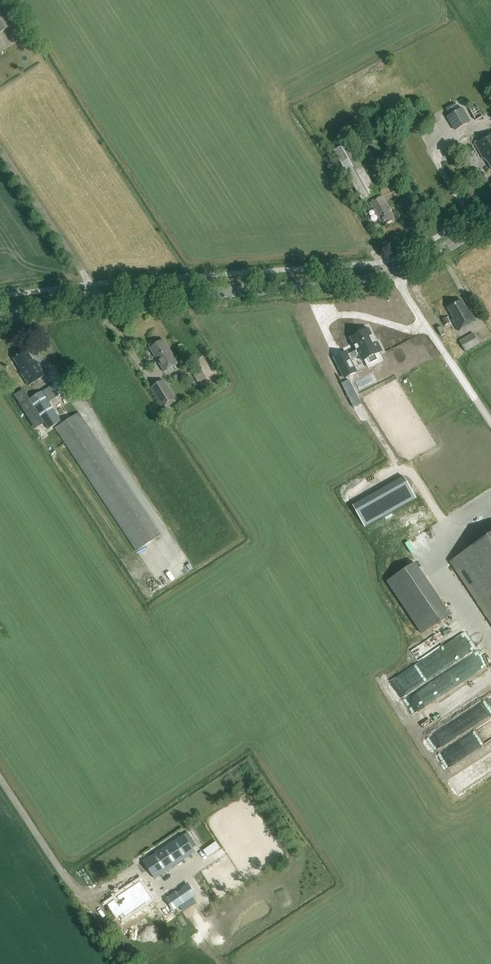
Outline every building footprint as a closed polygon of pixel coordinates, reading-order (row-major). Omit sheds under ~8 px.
[(15,23),(0,1),(0,32),(15,23)] [(459,109),(456,103),(446,109),(449,115),(459,109)] [(446,116),(455,130),(470,121),(462,107),(459,109),(449,115),(446,116)] [(475,143),(483,159),(485,157),(490,167),(490,134),(475,143)] [(358,193),(363,202),(378,193),(349,142),(333,151),(358,193)] [(474,151),(471,145),(464,150),(467,155),(474,151)] [(382,197),(370,203),(381,223),(383,222),(385,225),(395,219),(382,197)] [(459,331),(476,321),(468,306),(466,308),(462,300),(448,308),(454,319),(453,320),(459,331)] [(447,317),(442,320),(445,326),(450,323),(447,317)] [(437,328),(441,336),(445,334),(441,326),(437,328)] [(350,359),(359,355),(362,361),(382,351),(378,342),(376,343),(369,329),(367,330),(366,327),(360,331),(361,333),(351,338),(356,349),(348,354),(347,352),(334,358),(344,378),(356,372),(350,359)] [(473,333),(459,341),(466,352),(480,344),(473,333)] [(165,372),(179,364),(164,340),(150,348),(165,372)] [(27,351),(14,359),(18,366),(17,366),(21,372),(21,373),(29,385),(45,374),(38,363),(36,364),(27,351)] [(193,374),(193,375),(198,383),(204,380),(207,378),(202,370),(198,372),(193,374)] [(164,380),(151,388),(164,409),(177,401),(164,380)] [(344,393),(347,398),(355,395),(352,389),(344,393)] [(46,431),(62,422),(42,391),(20,405),(35,429),(41,425),(46,431)] [(137,552),(160,536),(79,412),(55,428),(137,552)] [(353,506),(366,528),(417,498),(404,476),(353,506)] [(451,562),(490,622),(490,535),(451,562)] [(447,612),(413,563),(385,582),(420,631),(447,612)] [(448,674),(402,700),(410,714),(456,688),(448,674)] [(155,879),(195,852),(183,834),(143,861),(155,879)] [(127,911),(129,914),(133,911),(132,910),(144,902),(145,903),(151,899),(140,882),(117,897),(118,898),(107,905),(116,918),(123,914),(127,911)] [(187,884),(165,898),(172,909),(194,895),(187,884)] [(189,916),(202,907),(198,901),(185,910),(189,916)]
